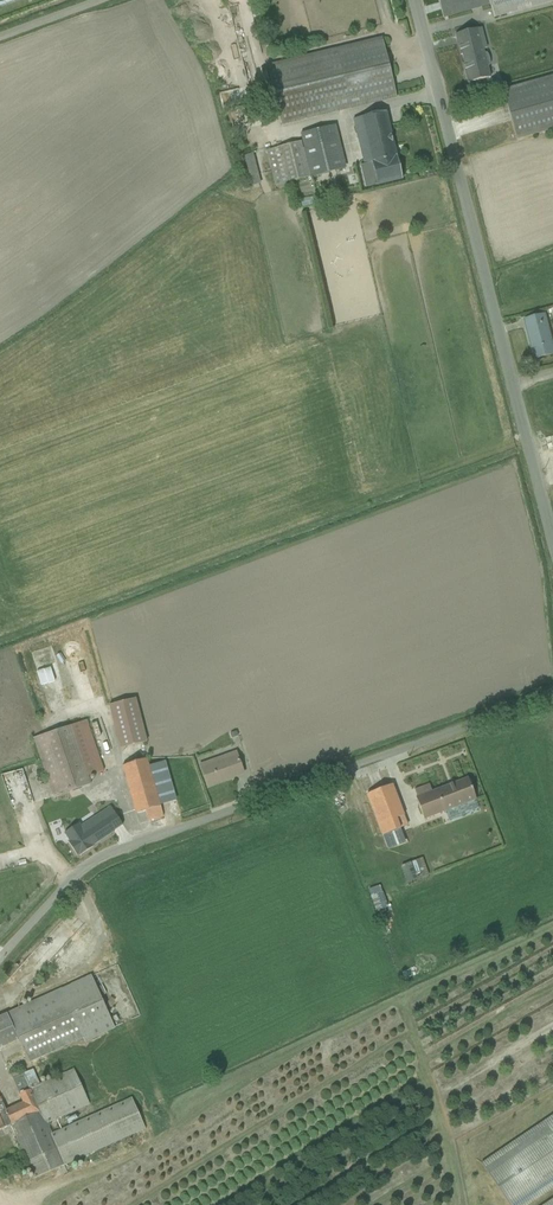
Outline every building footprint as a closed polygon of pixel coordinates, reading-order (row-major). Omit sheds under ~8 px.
[(447,20),(495,9),(497,22),(552,9),(552,0),(442,0),(447,20)] [(465,82),(490,76),(478,26),(452,32),(465,82)] [(273,65),(285,126),(402,103),(390,42),(273,65)] [(552,133),(552,80),(509,88),(519,139),(552,133)] [(362,188),(399,178),(383,111),(350,119),(362,163),(356,165),(362,188)] [(265,153),(274,184),(345,163),(334,124),(301,133),(304,142),(265,153)] [(249,157),(254,189),(268,187),(262,155),(249,157)] [(306,208),(321,206),(320,199),(305,202),(306,208)] [(531,359),(552,353),(542,312),(521,317),(531,359)] [(110,709),(119,750),(143,745),(134,704),(110,709)] [(91,773),(107,768),(91,716),(37,733),(55,791),(93,779),(91,773)] [(227,732),(230,738),(237,735),(234,729),(227,732)] [(206,788),(244,773),(234,750),(197,765),(206,788)] [(124,766),(136,811),(148,807),(151,819),(176,812),(163,766),(148,770),(146,760),(124,766)] [(1,774),(4,786),(27,780),(24,768),(1,774)] [(420,819),(474,799),(464,772),(411,792),(420,819)] [(362,786),(377,833),(405,824),(391,782),(385,784),(383,779),(362,786)] [(67,854),(123,836),(112,802),(56,821),(67,854)] [(404,830),(387,838),(393,853),(410,845),(404,830)] [(411,885),(432,877),(426,861),(405,869),(411,885)] [(376,891),(377,912),(389,910),(387,890),(376,891)] [(63,954),(70,963),(89,947),(82,939),(63,954)] [(410,981),(421,976),(418,969),(407,974),(410,981)] [(1,1048),(16,1041),(26,1064),(111,1027),(89,976),(0,1015),(0,1047),(1,1048)] [(22,1102),(6,1109),(10,1121),(33,1176),(143,1130),(129,1096),(51,1128),(48,1121),(90,1103),(76,1070),(40,1085),(33,1070),(12,1079),(18,1092),(22,1102)] [(481,1162),(510,1204),(529,1204),(552,1189),(552,1114),(481,1162)]
